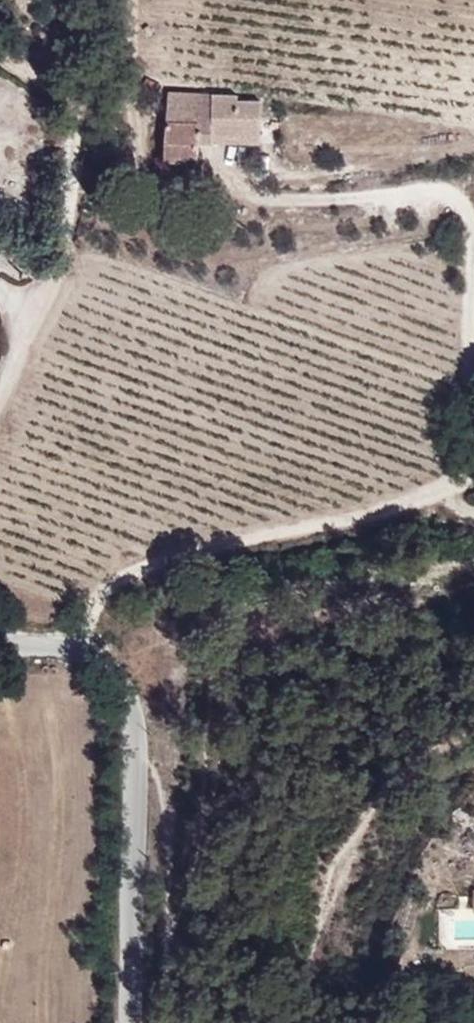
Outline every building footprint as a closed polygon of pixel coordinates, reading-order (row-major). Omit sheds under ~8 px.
[(197,159),(198,142),(262,142),(261,98),(238,98),(238,93),(171,90),(165,158),(197,159)]
